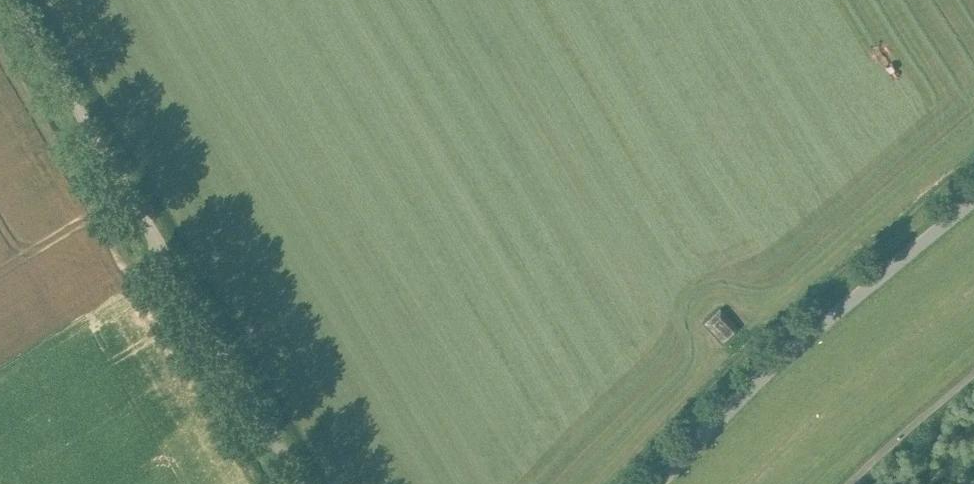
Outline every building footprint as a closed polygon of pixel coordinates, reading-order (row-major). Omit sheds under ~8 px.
[(739,326),(721,307),(704,322),(722,342),(739,326)]
